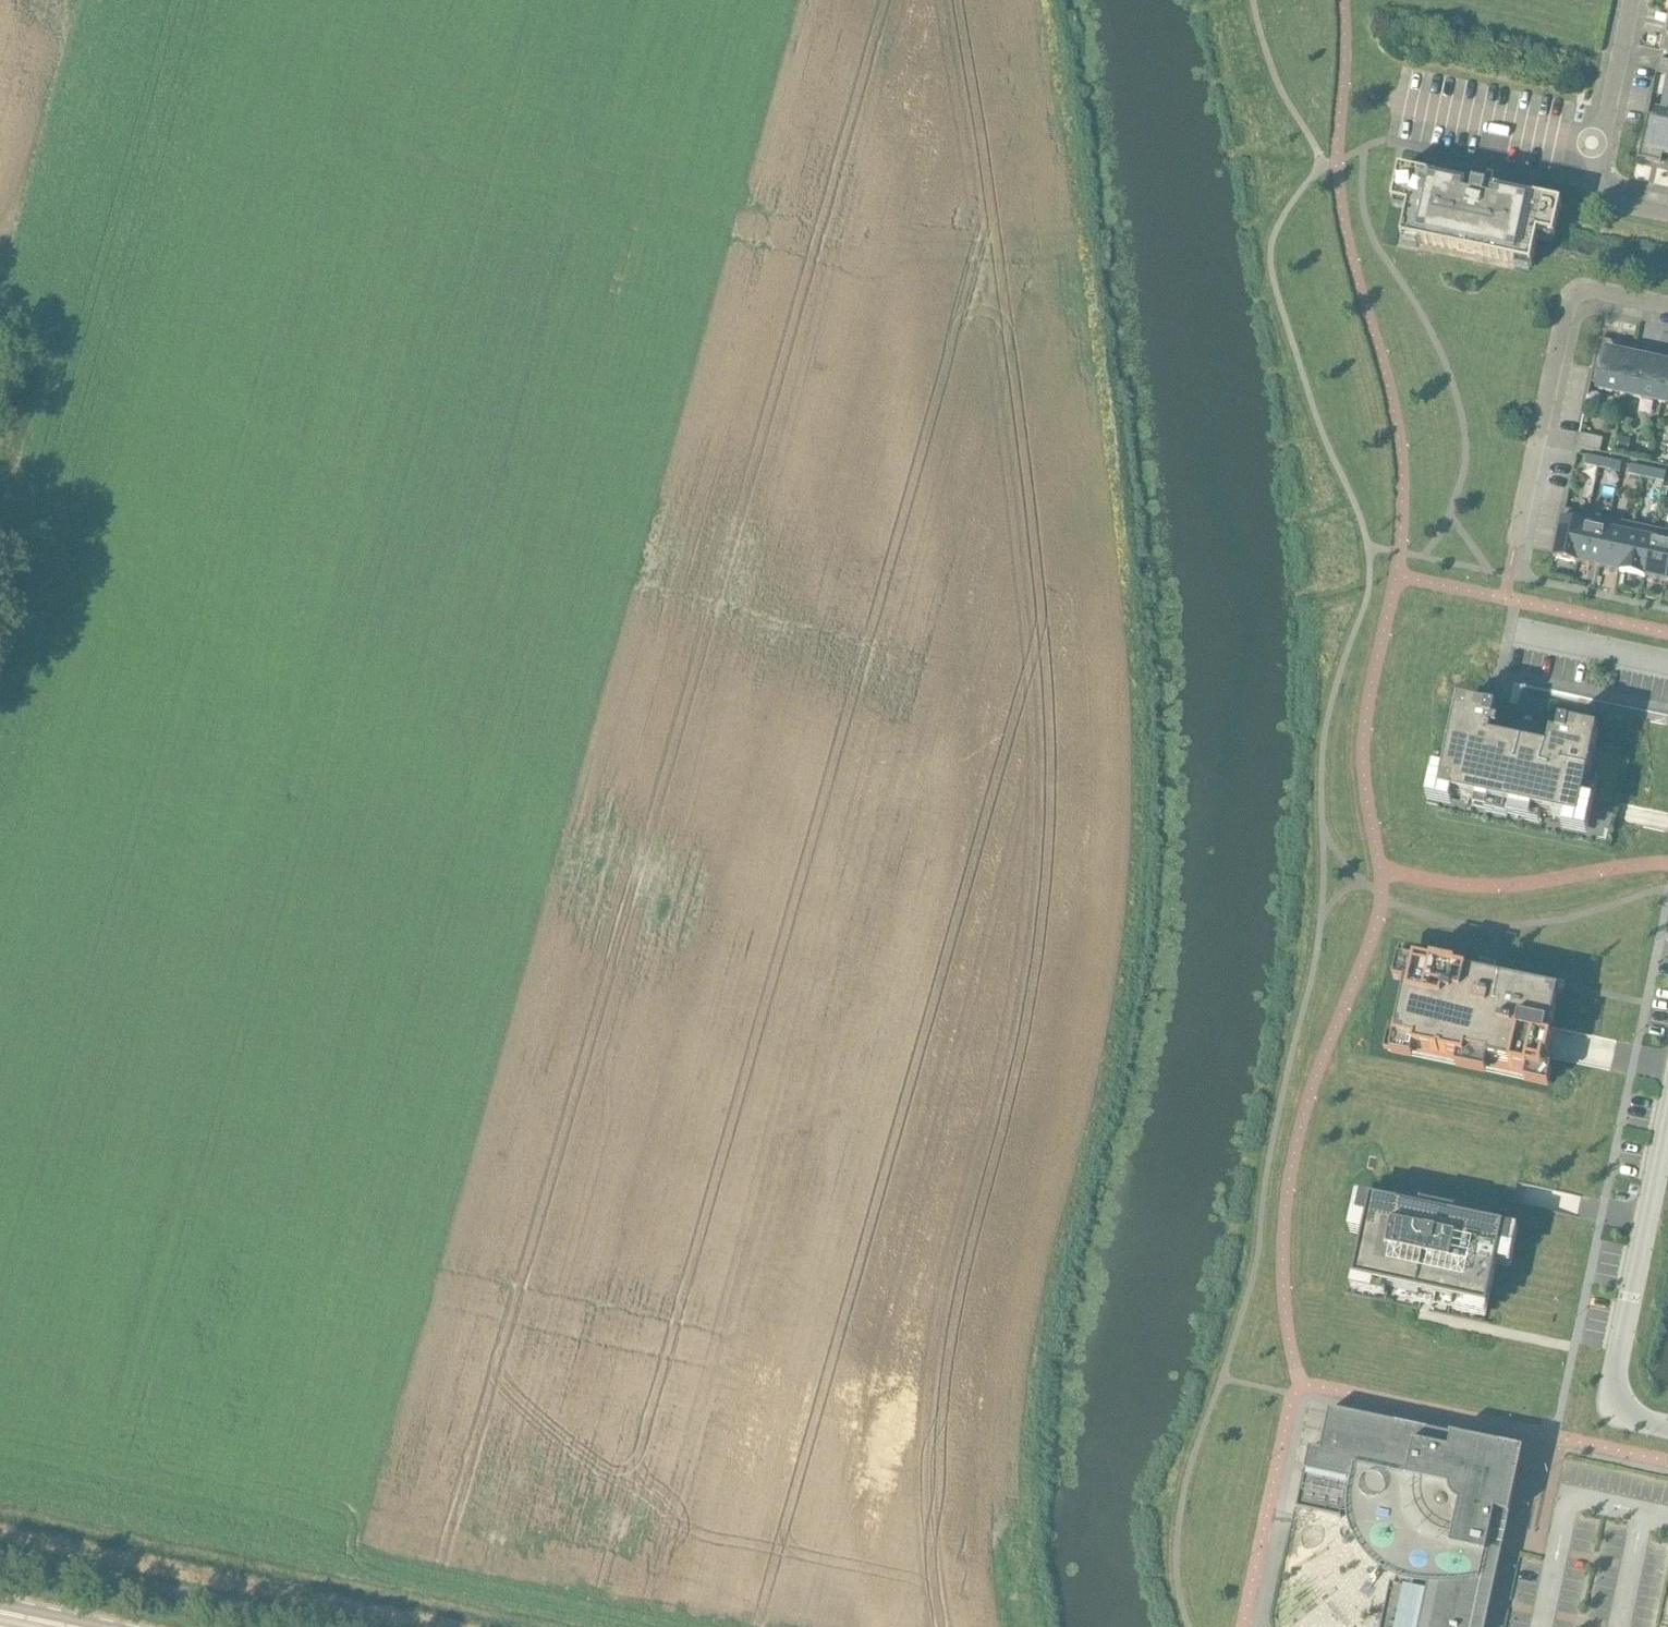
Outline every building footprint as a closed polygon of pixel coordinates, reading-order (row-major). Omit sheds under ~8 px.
[(1656,73),(1667,75),(1667,62),(1659,60),(1656,73)] [(1638,159),(1660,164),(1662,155),(1667,156),(1667,116),(1658,113),(1657,117),(1647,115),(1638,159)] [(1401,241),(1531,268),(1536,248),(1538,236),(1554,239),(1557,226),(1562,205),(1497,191),(1500,176),(1486,173),(1435,162),(1432,178),(1399,171),(1394,193),(1392,202),(1392,205),(1408,208),(1401,241)] [(1599,340),(1593,369),(1590,384),(1599,386),(1598,390),(1626,396),(1632,357),(1620,355),(1622,345),(1599,340)] [(1626,396),(1662,404),(1667,377),(1667,365),(1657,363),(1659,353),(1634,348),(1632,357),(1626,396)] [(1579,435),(1576,448),(1600,453),(1603,440),(1579,435)] [(1618,437),(1615,452),(1630,455),(1633,440),(1618,437)] [(1586,456),(1584,465),(1597,468),(1599,459),(1586,456)] [(1599,459),(1597,468),(1610,471),(1612,462),(1599,459)] [(1612,462),(1610,471),(1620,473),(1621,464),(1612,462)] [(1631,466),(1629,475),(1641,478),(1643,469),(1631,466)] [(1643,469),(1641,478),(1654,480),(1656,471),(1643,469)] [(1656,471),(1654,480),(1664,482),(1666,473),(1656,471)] [(1554,555),(1553,559),(1576,564),(1587,515),(1586,515),(1564,510),(1563,510),(1554,555)] [(1587,515),(1576,564),(1598,569),(1599,569),(1609,520),(1587,515)] [(1609,520),(1599,569),(1621,574),(1632,525),(1631,524),(1609,520)] [(1632,525),(1621,574),(1643,578),(1644,578),(1654,529),(1632,525)] [(1644,578),(1666,583),(1667,574),(1667,532),(1654,529),(1644,578)] [(1440,794),(1579,823),(1595,748),(1599,729),(1546,718),(1531,715),(1486,705),(1460,700),(1456,719),(1454,727),(1440,794)] [(1380,1049),(1391,1051),(1391,1052),(1412,1056),(1413,1049),(1456,1058),(1455,1065),(1485,1071),(1487,1062),(1511,1067),(1510,1072),(1525,1075),(1524,1079),(1540,1082),(1545,1058),(1548,1043),(1551,1029),(1558,998),(1559,993),(1486,978),(1476,976),(1421,964),(1424,952),(1400,947),(1393,980),(1406,982),(1396,1027),(1385,1025),(1380,1049)] [(1349,1233),(1363,1236),(1353,1280),(1370,1284),(1418,1294),(1423,1295),(1429,1296),(1487,1308),(1490,1298),(1497,1264),(1510,1267),(1512,1257),(1517,1231),(1504,1228),(1505,1225),(1502,1224),(1385,1200),(1371,1197),(1370,1199),(1356,1197),(1349,1233)] [(1523,1452),(1330,1412),(1319,1462),(1314,1461),(1313,1466),(1307,1465),(1298,1508),(1340,1517),(1341,1513),(1353,1515),(1355,1526),(1358,1537),(1363,1546),(1370,1555),(1378,1563),(1380,1564),(1387,1569),(1397,1574),(1394,1585),(1391,1584),(1381,1626),(1485,1626),(1523,1452)]
